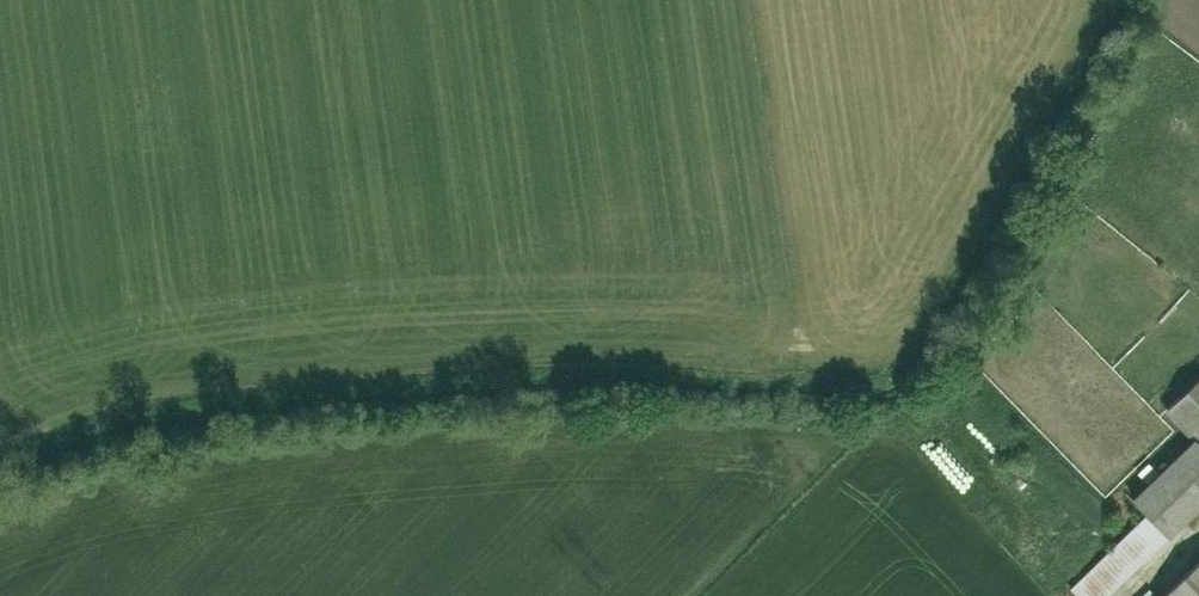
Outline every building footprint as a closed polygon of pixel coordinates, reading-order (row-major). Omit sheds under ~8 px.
[(1169,410),(1198,439),(1198,379),(1169,410)] [(1138,502),(1152,515),(1077,589),(1085,595),(1119,595),(1198,517),(1198,445),(1197,443),(1138,502)] [(1170,595),(1198,595),(1198,566),(1170,595)]
